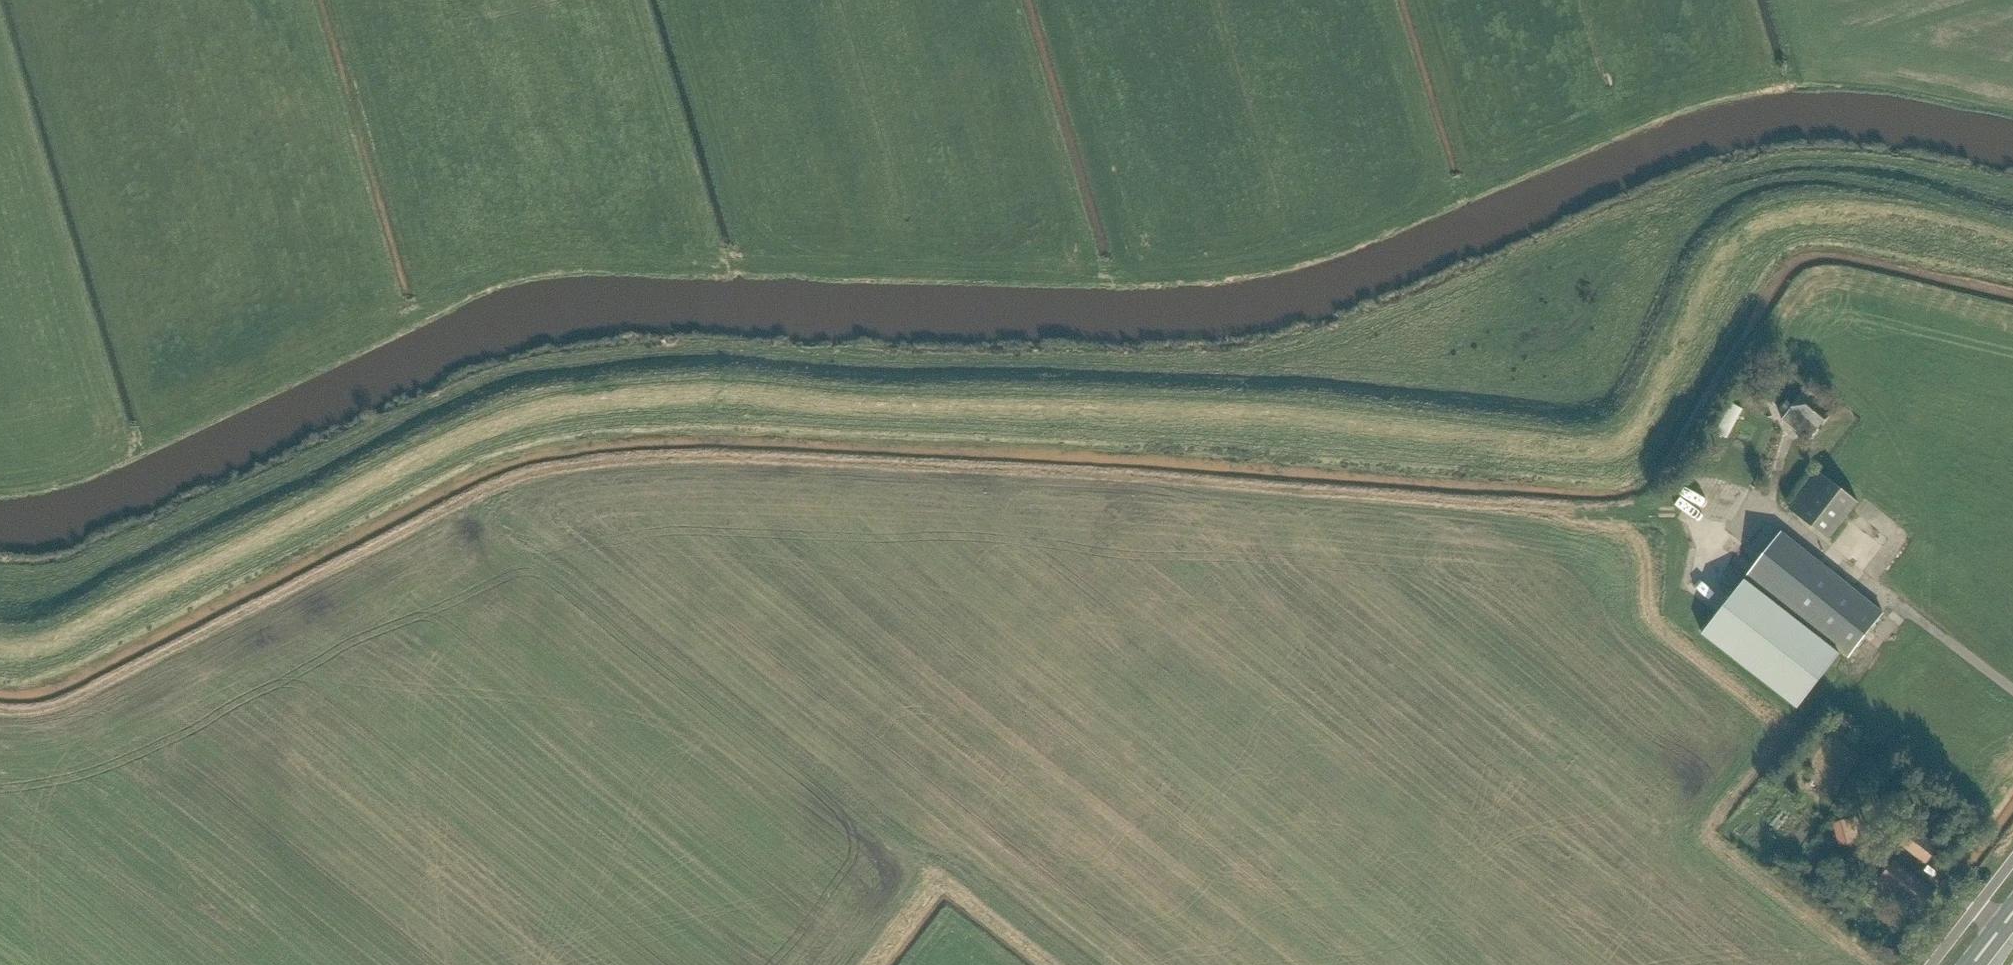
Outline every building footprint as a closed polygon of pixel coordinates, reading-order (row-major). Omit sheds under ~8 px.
[(1786,401),(1780,410),(1787,415),(1783,420),(1809,440),(1830,414),(1804,393),(1793,406),(1786,401)] [(1726,414),(1713,436),(1724,443),(1737,421),(1726,414)] [(1819,472),(1790,511),(1829,541),(1858,503),(1819,472)] [(1782,533),(1747,577),(1847,658),(1884,613),(1782,533)] [(1744,581),(1702,635),(1797,709),(1839,655),(1744,581)] [(1848,820),(1834,824),(1841,847),(1855,843),(1848,820)] [(1911,828),(1899,845),(1925,864),(1937,848),(1911,828)] [(1893,862),(1878,882),(1918,912),(1933,891),(1893,862)]
